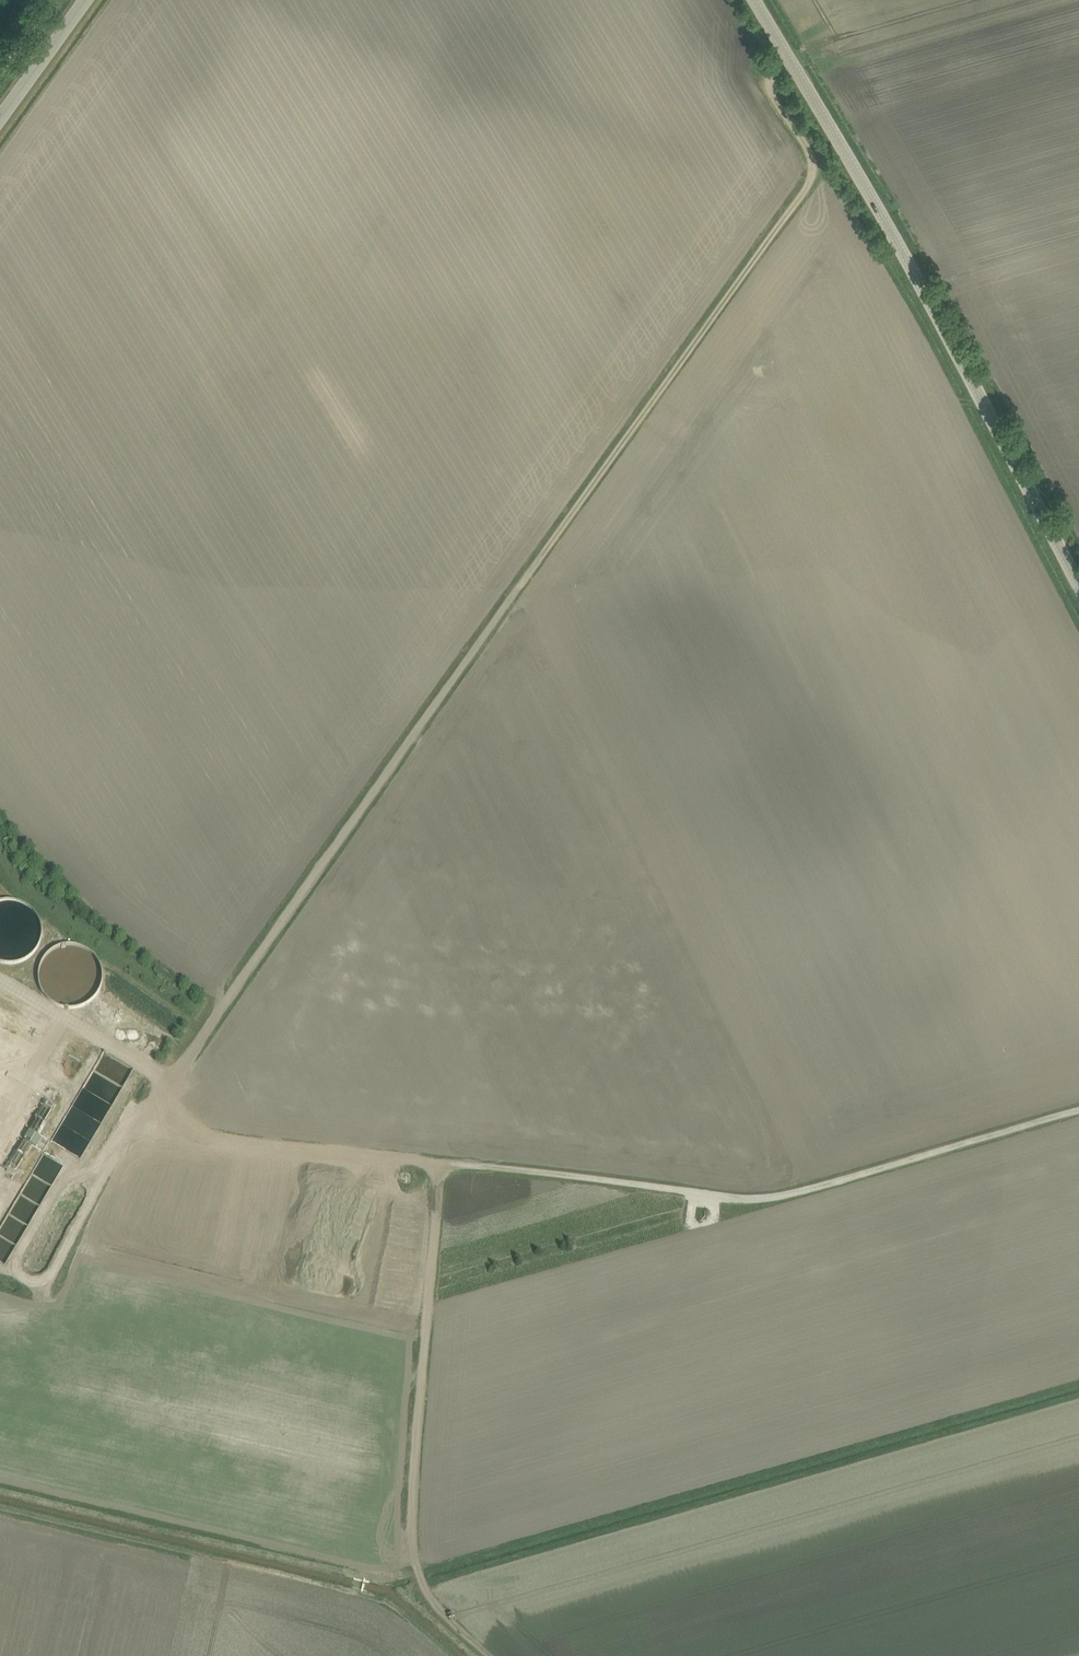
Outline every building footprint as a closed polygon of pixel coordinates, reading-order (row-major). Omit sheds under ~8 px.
[(7,964),(16,963),(24,960),(31,955),(37,948),(40,940),(41,931),(40,923),(37,915),(32,909),(26,904),(19,901),(11,899),(3,900),(0,900),(0,963),(7,964)] [(66,1009),(75,1009),(83,1008),(90,1004),(96,999),(100,993),(103,986),(105,979),(104,971),(102,964),(97,957),(91,951),(83,947),(75,945),(67,946),(58,948),(51,953),(46,960),(42,968),(40,977),(42,985),(45,994),(51,1000),(58,1006),(66,1009)] [(31,1130),(24,1140),(37,1148),(43,1138),(31,1130)]
